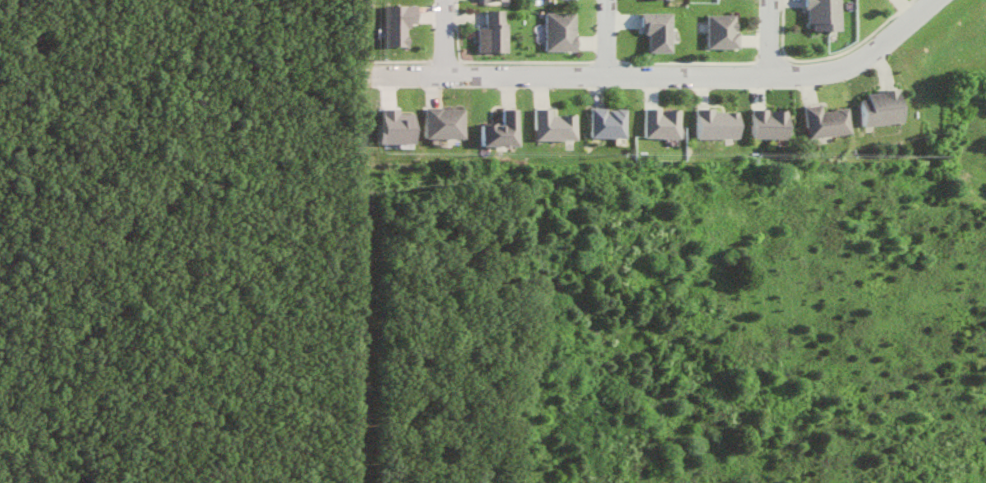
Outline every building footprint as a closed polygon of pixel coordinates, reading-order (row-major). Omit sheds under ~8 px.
[(843,0),(811,0),(810,30),(842,31),(843,0)] [(423,6),(391,6),(391,47),(414,46),(414,23),(423,23),(423,6)] [(484,28),(483,52),(513,52),(513,23),(509,23),(509,11),(491,10),(491,28),(484,28)] [(582,51),(581,12),(551,13),(552,52),(582,51)] [(653,53),(675,53),(676,14),(647,13),(646,32),(653,32),(653,53)] [(742,15),(713,15),(713,48),(742,49),(742,15)] [(866,128),(905,121),(900,90),(861,97),(866,128)] [(807,107),(812,139),(853,133),(849,108),(825,112),(824,105),(807,107)] [(419,114),(404,114),(404,109),(388,109),(388,125),(384,125),(385,145),(420,144),(419,114)] [(470,110),(431,109),(431,139),(469,140),(470,110)] [(523,146),(522,109),(507,110),(508,124),(487,125),(487,147),(523,146)] [(557,116),(556,109),(540,109),(540,141),(581,140),(581,115),(557,116)] [(630,138),(631,109),(596,109),(595,137),(630,138)] [(743,139),(742,112),(719,113),(719,109),(702,109),(703,140),(743,139)] [(684,139),(685,110),(650,110),(649,138),(684,139)] [(757,139),(791,140),(792,110),(757,110),(757,139)]
